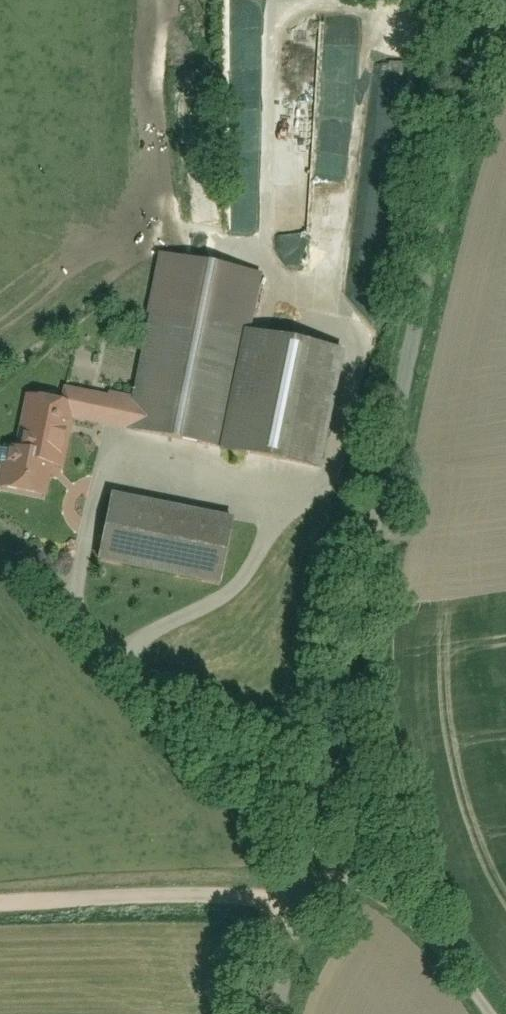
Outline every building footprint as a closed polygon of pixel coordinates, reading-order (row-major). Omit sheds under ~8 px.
[(60,390),(58,400),(65,402),(62,419),(127,431),(127,434),(221,452),(244,331),(254,278),(160,260),(133,404),(60,390)] [(244,331),(221,452),(316,470),(339,349),(244,331)] [(62,419),(65,402),(58,400),(30,395),(19,455),(2,452),(0,460),(0,492),(47,500),(62,419)] [(107,499),(96,565),(219,585),(230,519),(107,499)]
